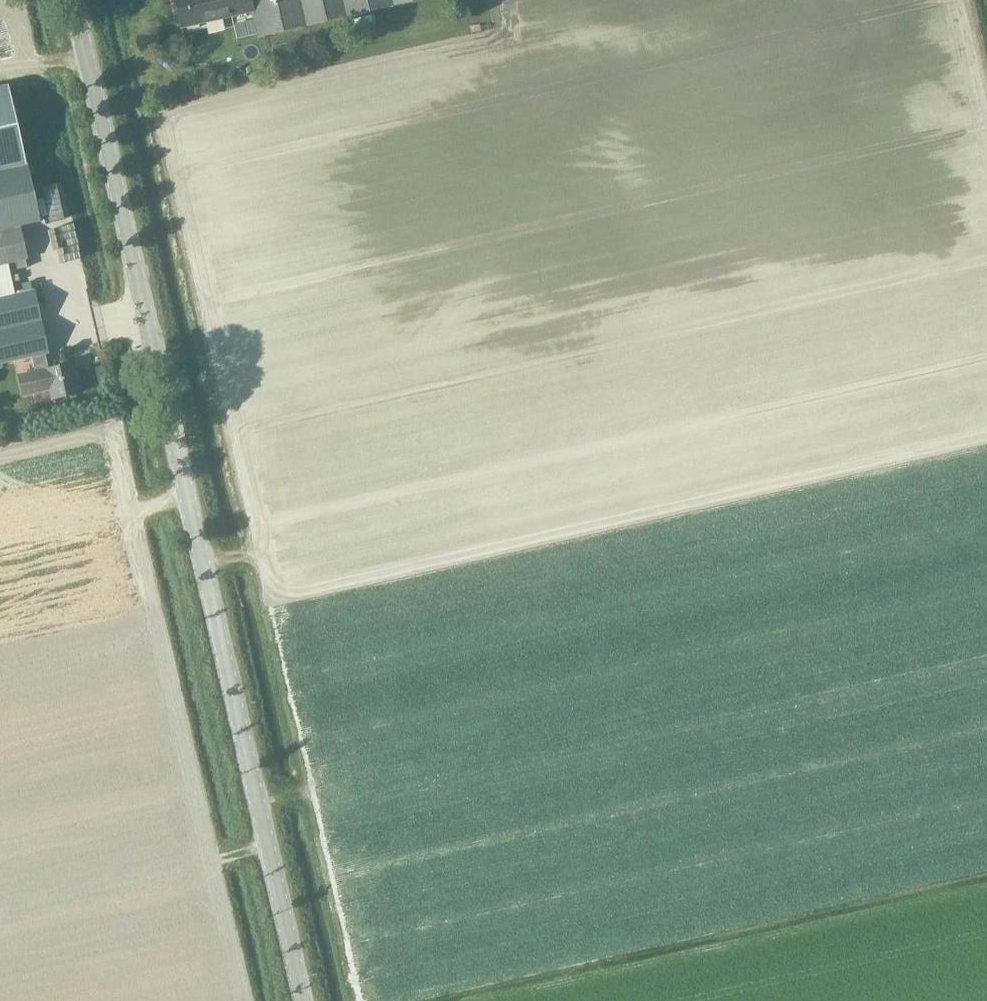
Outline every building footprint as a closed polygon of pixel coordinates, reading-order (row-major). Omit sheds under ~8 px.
[(183,32),(253,16),(259,41),(434,0),(176,0),(183,32)] [(15,262),(18,272),(29,269),(18,219),(36,214),(26,167),(9,89),(0,91),(0,265),(15,262)] [(0,270),(0,364),(35,356),(38,373),(19,377),(23,396),(53,389),(55,399),(77,393),(71,364),(50,369),(46,354),(48,353),(33,281),(21,284),(24,293),(15,295),(9,268),(0,270)]
